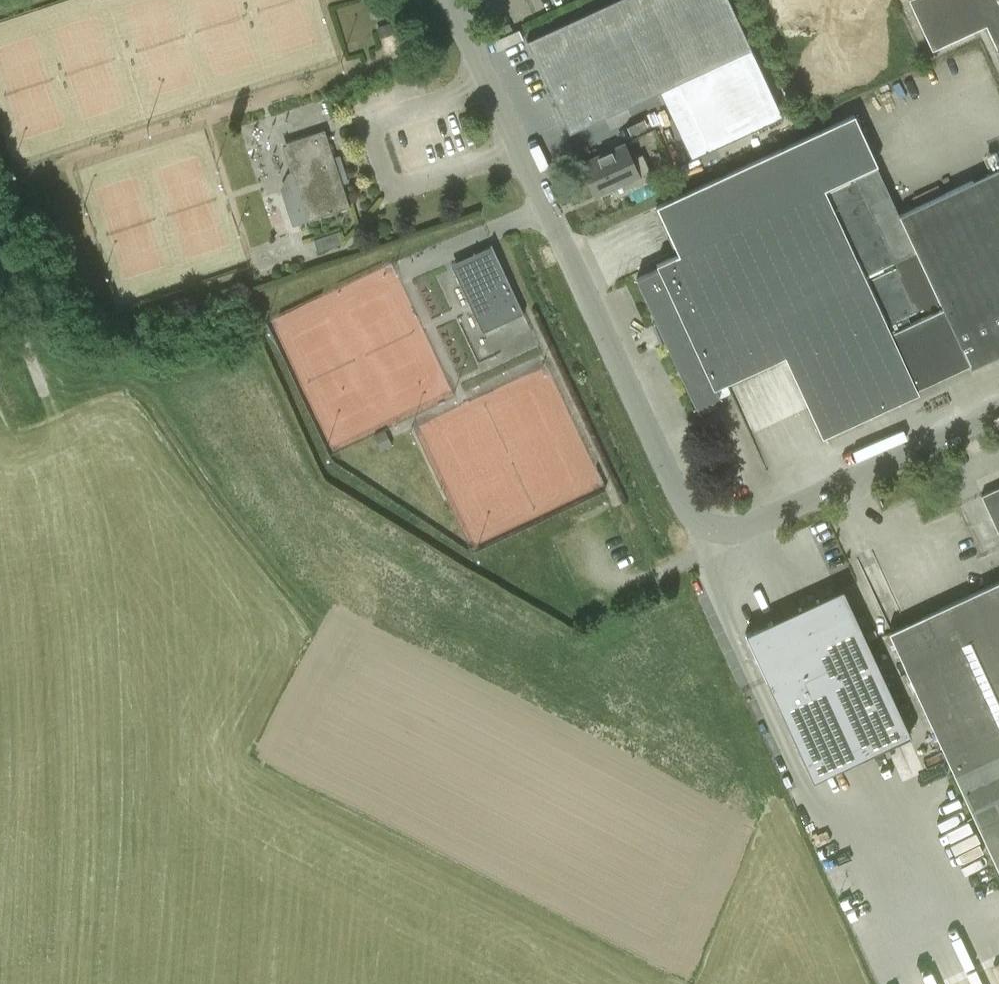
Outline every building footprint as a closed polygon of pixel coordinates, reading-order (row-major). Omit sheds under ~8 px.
[(527,40),(570,132),(678,82),(709,149),(782,115),(751,48),(729,0),(613,0),(527,40)] [(932,48),(986,23),(991,34),(998,51),(998,0),(910,0),(932,48)] [(923,307),(862,175),(826,191),(824,188),(877,163),(854,114),(657,205),(679,253),(656,264),(658,268),(637,278),(696,407),(720,396),(715,386),(784,354),(822,436),(918,392),(916,388),(952,371),(927,315),(891,332),(887,324),(923,307)] [(298,223),(302,222),(350,206),(342,183),(348,181),(340,155),(334,157),(325,130),(282,144),(291,171),(288,172),(284,180),(298,223)] [(624,181),(629,192),(654,180),(642,155),(630,161),(623,146),(585,164),(598,193),(624,181)] [(970,367),(998,354),(998,168),(899,214),(877,168),(862,175),(923,307),(939,300),(943,308),(927,315),(952,371),(968,363),(970,367)] [(341,242),(337,231),(313,239),(317,250),(341,242)] [(468,269),(457,274),(484,330),(519,314),(522,312),(523,314),(524,314),(491,243),(490,243),(491,245),(475,253),(474,251),(473,251),(479,264),(468,269)] [(981,495),(998,534),(998,487),(981,495)] [(889,632),(998,870),(998,581),(889,632)] [(813,779),(910,734),(843,588),(745,633),(813,779)] [(949,962),(926,970),(931,983),(957,983),(949,962)]
